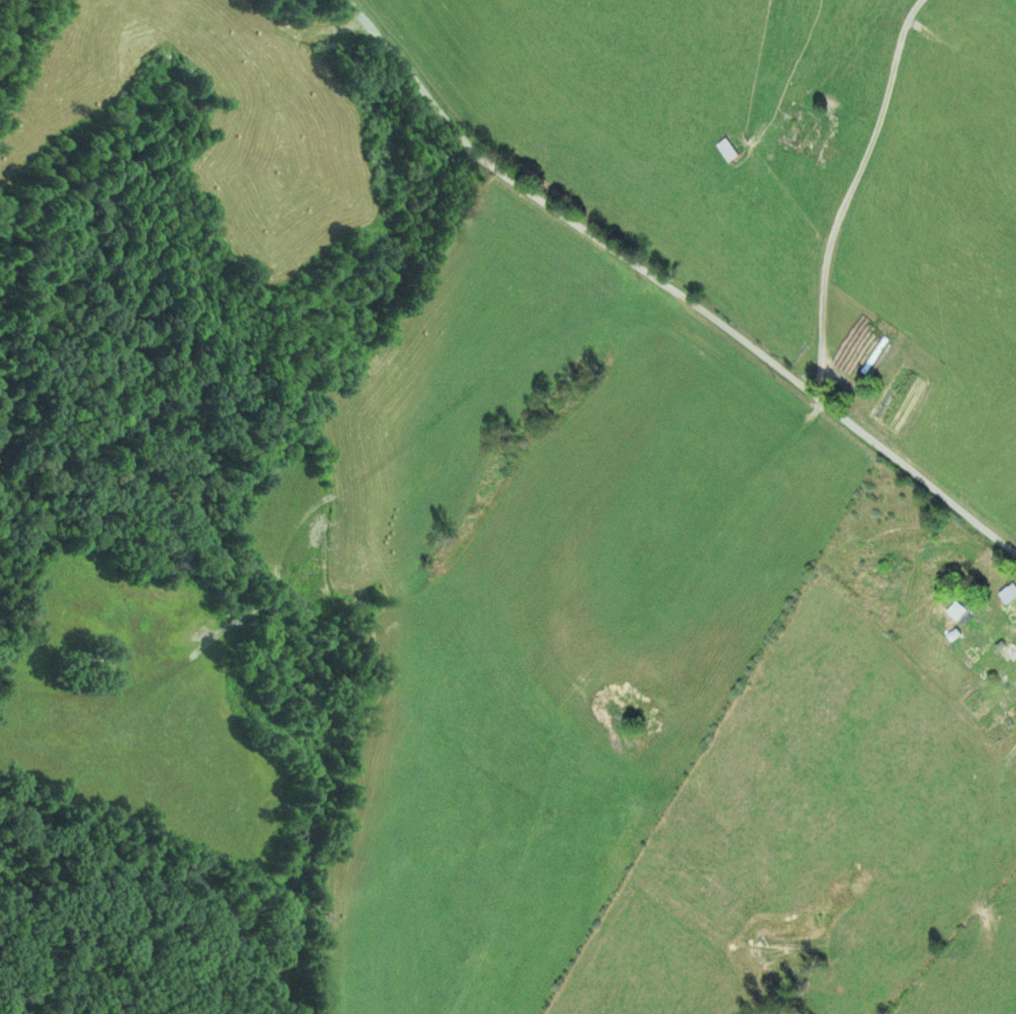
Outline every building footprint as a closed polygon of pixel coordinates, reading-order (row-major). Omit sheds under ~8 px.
[(717,145),(729,163),(739,156),(727,139),(717,145)] [(856,374),(864,382),(882,363),(874,355),(856,374)] [(1008,604),(1015,598),(1015,586),(1013,583),(1000,595),(1008,604)] [(958,621),(967,610),(956,601),(947,612),(958,621)] [(1015,666),(1015,644),(991,644),(991,666),(1015,666)]
